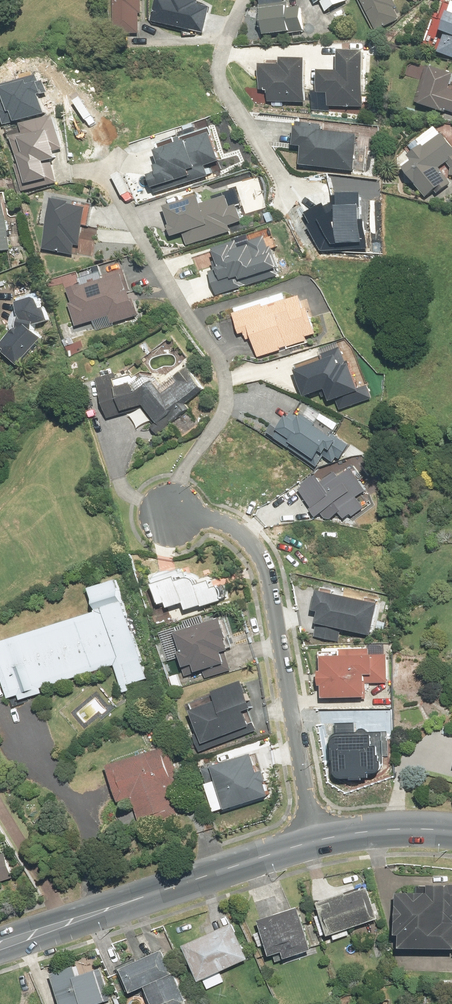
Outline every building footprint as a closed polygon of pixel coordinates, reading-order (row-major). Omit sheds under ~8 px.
[(140,0),(115,0),(117,36),(142,35),(140,0)] [(186,0),(156,0),(151,21),(205,34),(211,6),(186,0)] [(327,11),(349,0),(321,0),(327,11)] [(377,30),(401,19),(392,0),(362,0),(377,30)] [(254,6),(256,34),(303,31),(301,7),(285,9),(285,3),(254,6)] [(441,51),(451,55),(451,7),(444,29),(448,31),(441,51)] [(330,93),(330,105),(365,106),(367,51),(342,51),(341,70),(322,69),(321,92),(330,93)] [(270,90),(269,102),(307,102),(308,59),(283,58),(283,65),(263,65),(262,90),(270,90)] [(423,102),(451,112),(451,89),(450,89),(451,84),(451,72),(435,67),(423,102)] [(4,124),(41,112),(36,95),(46,92),(42,80),(39,81),(37,74),(0,86),(0,113),(4,124)] [(12,137),(25,190),(58,182),(53,160),(59,159),(57,151),(65,149),(56,115),(24,123),(26,133),(12,137)] [(304,146),(302,164),(357,170),(361,134),(324,130),(324,123),(299,121),(296,145),(304,146)] [(151,175),(156,192),(211,176),(207,165),(222,161),(213,132),(157,151),(164,171),(151,175)] [(406,167),(431,200),(451,184),(451,182),(441,167),(448,162),(451,167),(451,142),(445,132),(412,157),(415,161),(406,167)] [(307,210),(326,247),(369,247),(367,217),(364,218),(365,191),(340,191),(339,207),(334,210),(328,201),(307,210)] [(184,233),(188,245),(233,231),(231,226),(245,221),(240,205),(234,207),(231,196),(205,204),(203,195),(165,206),(174,236),(184,233)] [(56,198),(44,247),(77,256),(90,206),(56,198)] [(12,249),(5,200),(0,201),(0,251),(12,249)] [(212,271),(218,292),(285,272),(275,242),(270,244),(268,236),(254,240),(255,243),(243,246),(241,238),(216,246),(223,268),(212,271)] [(67,291),(77,326),(111,316),(113,324),(141,315),(128,273),(67,291)] [(2,348),(21,365),(46,338),(37,329),(37,323),(51,319),(47,306),(44,307),(40,294),(21,300),(28,321),(2,348)] [(306,294),(236,314),(243,341),(254,338),(259,358),(310,343),(308,337),(318,335),(306,294)] [(295,365),(304,394),(330,385),(334,397),(340,395),(344,404),(372,395),(368,385),(360,387),(351,357),(348,358),(343,343),(320,350),(322,356),(295,365)] [(115,374),(97,379),(108,418),(145,408),(161,431),(192,410),(186,401),(205,388),(192,368),(167,386),(162,379),(140,394),(133,383),(118,387),(115,374)] [(336,466),(349,445),(295,411),(290,420),(283,416),(269,438),(316,467),(322,458),(336,466)] [(321,474),(301,488),(319,516),(324,512),(327,517),(333,517),(344,510),(348,517),(367,504),(360,495),(371,487),(355,463),(341,472),(340,470),(325,480),(321,474)] [(150,577),(159,605),(169,602),(171,607),(186,602),(189,611),(225,600),(221,586),(216,588),(213,580),(200,585),(197,576),(186,579),(182,566),(150,577)] [(11,697),(116,664),(123,687),(149,679),(118,580),(92,588),(99,610),(0,641),(0,662),(11,697)] [(383,605),(321,591),(316,611),(321,612),(315,636),(340,642),(342,629),(376,636),(383,605)] [(179,649),(188,676),(228,663),(225,653),(236,649),(225,617),(179,632),(184,648),(179,649)] [(342,656),(323,657),(324,698),(369,696),(368,683),(389,683),(388,654),(370,655),(370,648),(342,649),(342,656)] [(194,734),(201,751),(255,732),(248,712),(256,709),(246,682),(191,702),(201,732),(194,734)] [(342,773),(345,774),(373,773),(373,769),(378,769),(382,768),(384,767),(385,763),(384,758),(382,758),(382,752),(380,752),(381,743),(374,743),(375,733),(344,733),(339,735),(337,737),(336,740),(336,755),(338,756),(339,769),(340,771),(342,773)] [(173,746),(109,765),(121,802),(133,798),(142,828),(179,817),(170,787),(184,783),(173,746)] [(205,769),(217,812),(272,796),(259,753),(205,769)] [(17,877),(8,852),(0,854),(0,883),(17,877)] [(400,945),(451,945),(451,883),(430,883),(430,891),(401,891),(400,945)] [(321,901),(332,934),(382,917),(371,885),(321,901)] [(301,905),(262,918),(273,954),(285,950),(288,957),(315,948),(301,905)] [(185,943),(202,979),(251,958),(235,921),(185,943)] [(124,967),(134,990),(147,985),(156,1003),(183,1003),(189,1002),(166,949),(124,967)] [(86,1003),(87,1003),(96,1003),(108,1000),(97,969),(81,974),(77,964),(53,972),(64,1003),(84,1003),(86,1003)]
